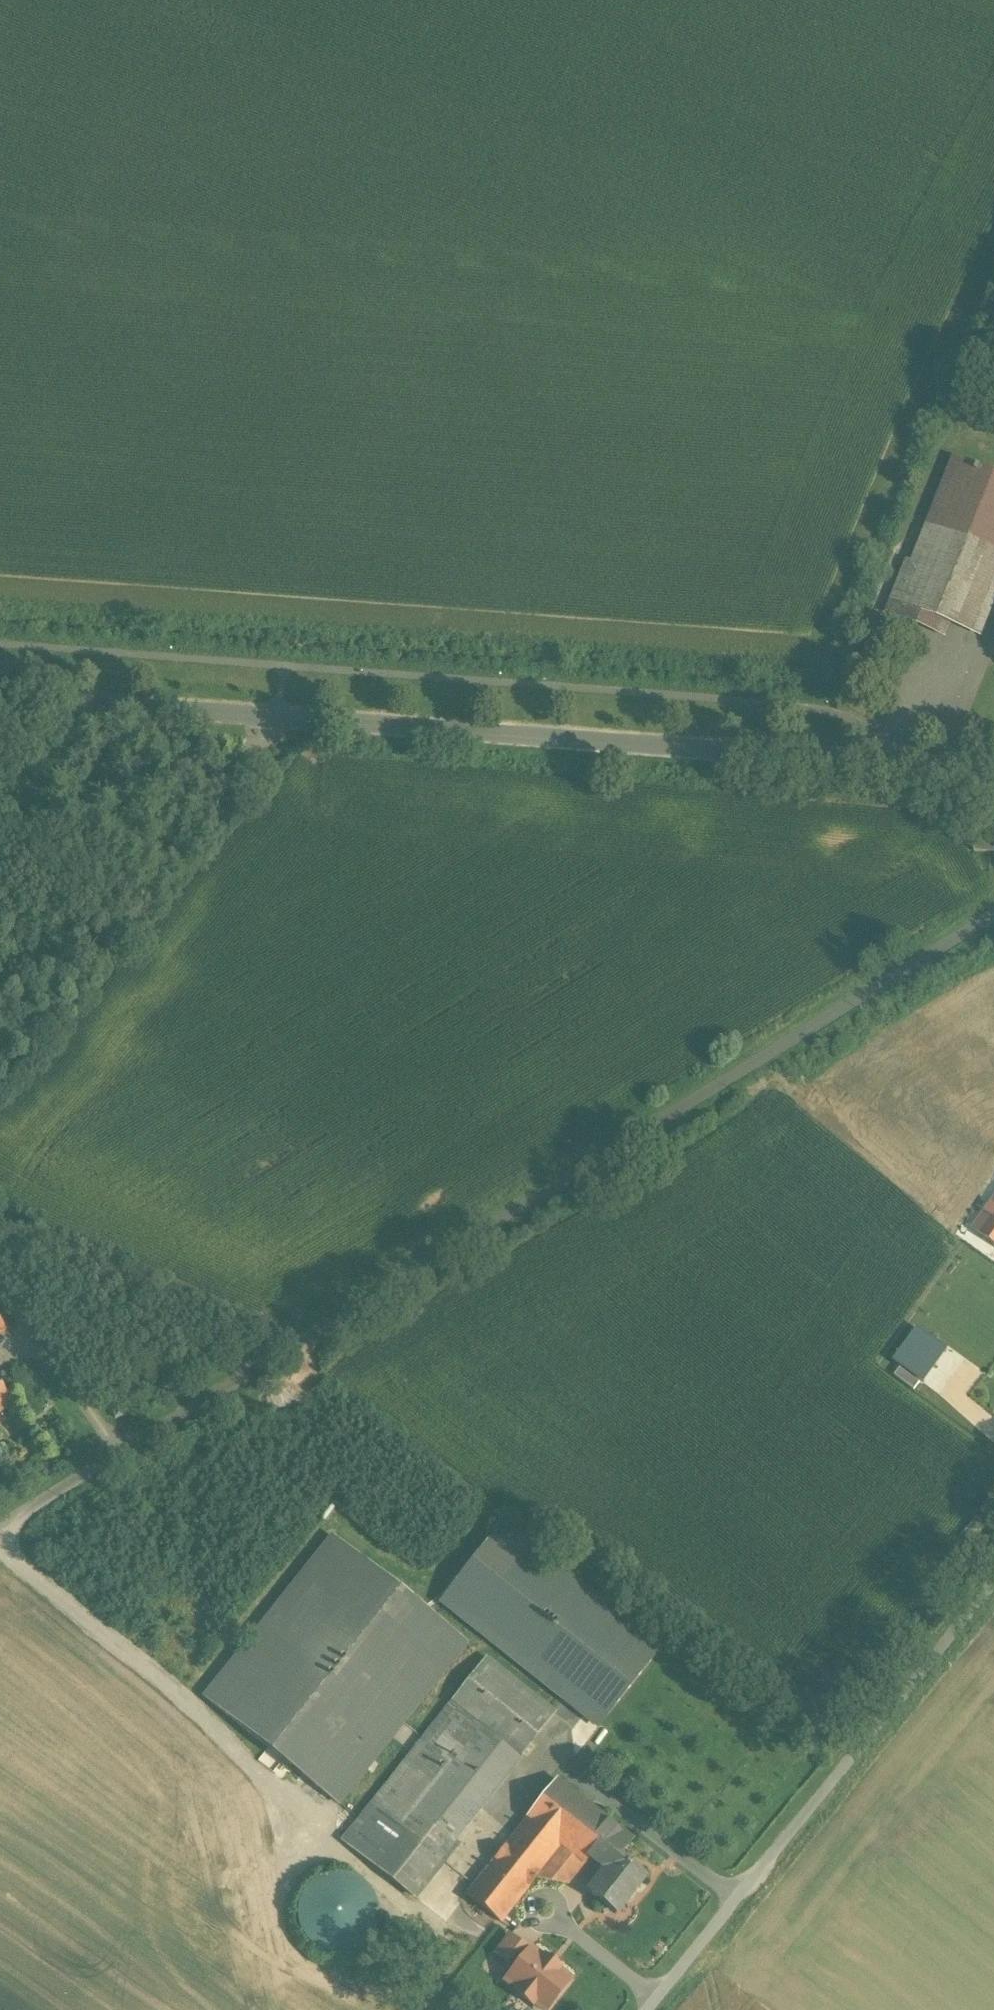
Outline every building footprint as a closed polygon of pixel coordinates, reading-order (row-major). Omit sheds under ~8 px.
[(912,567),(907,565),(888,612),(912,622),(917,609),(939,618),(981,634),(993,601),(993,475),(955,459),(912,567)] [(975,1230),(983,1236),(993,1244),(993,1203),(975,1230)] [(12,1405),(0,1386),(0,1413),(12,1405)] [(494,1535),(441,1603),(598,1727),(651,1659),(494,1535)] [(341,1806),(464,1650),(328,1542),(205,1698),(341,1806)] [(555,1713),(487,1659),(451,1705),(519,1758),(555,1713)] [(451,1705),(385,1789),(454,1844),(520,1759),(519,1758),(451,1705)] [(614,1827),(556,1781),(528,1817),(529,1817),(467,1895),(502,1923),(539,1875),(563,1845),(584,1861),(585,1862),(589,1857),(614,1827)] [(454,1844),(385,1789),(344,1840),(413,1895),(454,1844)] [(614,1827),(589,1857),(606,1870),(589,1892),(616,1914),(646,1878),(619,1857),(632,1841),(614,1827)] [(584,1861),(563,1845),(539,1875),(568,1881),(584,1861)] [(362,1893),(348,1885),(334,1883),(321,1886),(309,1893),(301,1904),(296,1917),(297,1932),(303,1945),(312,1954),(324,1961),(334,1962),(347,1961),(361,1953),(370,1943),(375,1926),(374,1912),(370,1904),(362,1893)]
